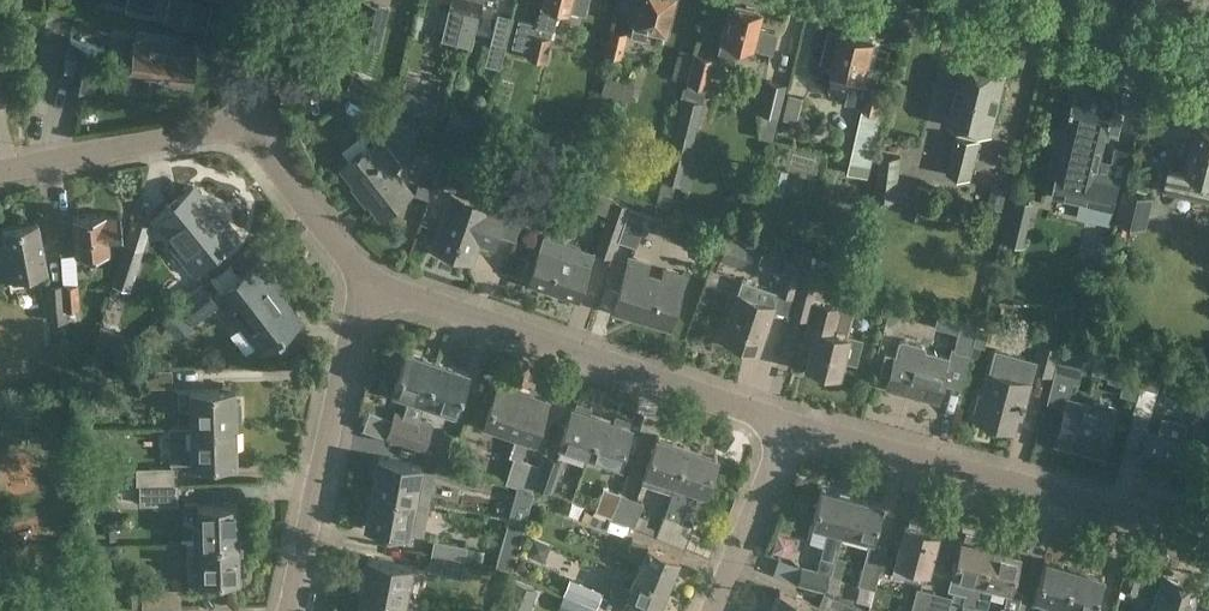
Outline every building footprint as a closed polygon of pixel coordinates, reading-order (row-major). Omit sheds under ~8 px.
[(124,8),(165,17),(164,19),(202,27),(208,0),(125,0),(124,8)] [(441,39),(456,43),(467,0),(451,0),(441,39)] [(456,43),(472,47),(484,0),(467,0),(456,43)] [(512,46),(529,50),(533,32),(551,37),(553,29),(554,30),(560,6),(586,13),(590,0),(543,0),(543,2),(537,23),(519,18),(512,46)] [(633,23),(666,31),(674,0),(638,0),(633,23)] [(387,8),(363,2),(354,41),(378,47),(387,8)] [(747,5),(746,9),(733,6),(728,26),(725,25),(721,41),(753,48),(753,47),(772,51),(777,31),(758,26),(761,13),(757,12),(758,8),(747,5)] [(498,13),(490,44),(485,64),(501,68),(506,48),(514,17),(498,13)] [(604,52),(620,56),(622,56),(629,31),(610,26),(604,52)] [(138,29),(131,71),(135,72),(136,71),(133,70),(133,68),(152,71),(151,73),(150,73),(150,74),(151,74),(150,76),(149,76),(149,81),(150,81),(149,83),(185,88),(186,80),(190,80),(191,78),(195,51),(175,48),(177,34),(138,29)] [(830,32),(822,62),(835,65),(832,77),(851,82),(865,85),(872,59),(869,58),(873,41),(860,37),(859,36),(858,32),(851,30),(848,33),(847,34),(840,32),(839,34),(830,32)] [(533,32),(529,50),(528,56),(547,60),(553,37),(551,37),(533,32)] [(70,38),(62,73),(61,81),(95,89),(105,46),(70,38)] [(687,82),(694,53),(679,49),(671,78),(687,82)] [(694,52),(694,53),(687,82),(707,87),(708,87),(716,58),(694,52)] [(961,122),(958,133),(957,133),(947,173),(972,179),(982,139),(978,138),(981,128),(991,130),(1005,73),(964,63),(950,120),(961,122)] [(766,78),(757,111),(779,116),(787,84),(766,78)] [(707,87),(687,82),(662,179),(683,185),(705,101),(703,101),(707,87)] [(869,86),(864,108),(880,112),(885,91),(886,91),(869,86)] [(401,87),(396,109),(431,117),(436,95),(401,87)] [(1069,120),(1052,195),(1113,209),(1120,180),(1120,179),(1097,173),(1100,160),(1107,129),(1111,130),(1110,131),(1120,133),(1124,116),(1114,114),(1117,101),(1076,92),(1069,120)] [(384,105),(383,106),(373,127),(409,144),(419,122),(384,105)] [(1186,168),(1172,164),(1165,190),(1208,202),(1208,123),(1198,121),(1186,168)] [(860,126),(846,183),(867,188),(881,131),(860,126)] [(415,208),(406,197),(411,193),(373,144),(342,168),(380,217),(392,208),(401,219),(415,208)] [(550,153),(537,149),(533,161),(546,166),(550,153)] [(903,157),(881,154),(875,198),(897,201),(903,157)] [(525,216),(540,174),(522,168),(507,210),(525,216)] [(926,218),(932,189),(914,184),(908,214),(926,218)] [(207,209),(211,206),(194,186),(157,216),(197,266),(235,237),(233,234),(234,232),(226,220),(223,222),(221,219),(218,222),(207,209)] [(992,187),(987,206),(1003,210),(1008,191),(992,187)] [(1124,189),(1120,206),(1117,217),(1145,224),(1147,218),(1149,219),(1154,197),(1124,189)] [(594,192),(589,207),(588,208),(608,215),(609,215),(615,200),(615,199),(594,192)] [(507,213),(493,208),(452,194),(434,248),(474,262),(480,244),(495,249),(507,213)] [(742,194),(724,196),(725,210),(743,209),(742,194)] [(1012,196),(1002,240),(1015,244),(1019,227),(1024,228),(1030,200),(1012,196)] [(609,215),(608,215),(595,251),(612,257),(618,240),(630,207),(630,205),(615,200),(609,215)] [(716,219),(674,204),(670,215),(712,230),(716,219)] [(648,214),(630,207),(618,240),(637,247),(648,214)] [(121,214),(107,215),(107,213),(73,215),(75,253),(110,251),(109,240),(123,239),(121,214)] [(103,318),(116,322),(120,323),(152,224),(134,218),(102,317),(103,318)] [(0,247),(0,264),(3,278),(9,276),(10,280),(14,283),(25,281),(28,277),(27,273),(48,269),(38,222),(4,229),(7,245),(0,247)] [(547,232),(530,281),(578,298),(595,249),(547,232)] [(1102,233),(1099,246),(1109,249),(1113,236),(1102,233)] [(729,238),(722,260),(732,264),(739,242),(729,238)] [(624,269),(626,269),(615,309),(641,317),(643,311),(667,318),(665,324),(670,325),(682,285),(684,286),(687,274),(664,267),(661,275),(649,271),(652,262),(628,255),(624,269)] [(795,298),(804,264),(785,259),(776,293),(795,298)] [(824,270),(804,264),(795,298),(812,302),(813,300),(815,300),(816,296),(828,300),(835,273),(824,270)] [(258,266),(222,296),(264,347),(272,341),(300,318),(281,294),(268,278),(258,266)] [(63,283),(51,284),(48,284),(50,321),(67,320),(66,309),(65,309),(63,284),(63,283)] [(79,283),(78,283),(63,284),(65,309),(66,309),(81,308),(79,283)] [(179,301),(194,321),(195,322),(218,305),(202,284),(179,301)] [(743,286),(740,294),(738,293),(722,339),(759,351),(774,305),(778,295),(755,287),(754,289),(743,286)] [(812,302),(808,320),(802,344),(811,346),(807,365),(840,374),(844,360),(854,363),(857,363),(863,339),(860,338),(847,335),(853,312),(854,311),(843,308),(815,300),(813,300),(812,302)] [(178,306),(162,319),(178,340),(194,327),(178,306)] [(961,322),(954,350),(970,354),(978,326),(961,322)] [(95,342),(88,365),(96,367),(127,336),(114,328),(112,326),(101,323),(95,342)] [(886,353),(880,372),(890,374),(887,386),(938,400),(943,383),(950,357),(926,350),(926,347),(924,345),(922,344),(904,339),(902,339),(900,340),(898,343),(896,353),(895,355),(886,353)] [(67,341),(52,342),(53,358),(69,357),(67,341)] [(1053,377),(1053,376),(1060,353),(1061,347),(1039,341),(1030,370),(1053,377)] [(232,348),(241,370),(253,366),(244,343),(232,348)] [(1062,348),(1054,376),(1073,381),(1078,382),(1086,355),(1062,348)] [(395,410),(385,437),(412,447),(421,418),(420,418),(424,406),(425,406),(427,400),(427,399),(439,362),(408,352),(396,389),(410,394),(408,401),(404,413),(395,410)] [(1108,377),(1112,363),(1095,358),(1091,372),(1108,377)] [(427,399),(427,400),(456,410),(457,410),(470,372),(439,362),(427,399)] [(134,369),(134,370),(135,385),(135,387),(173,386),(173,368),(134,369)] [(135,385),(134,370),(123,371),(123,385),(135,385)] [(1029,383),(989,373),(977,420),(1012,429),(1016,415),(1021,417),(1029,383)] [(490,380),(485,397),(493,400),(486,419),(519,430),(511,455),(515,456),(507,481),(518,485),(518,486),(531,490),(533,485),(540,465),(522,459),(530,437),(531,434),(538,436),(550,399),(499,382),(498,383),(490,380)] [(223,383),(223,390),(190,390),(192,426),(237,425),(236,389),(230,389),(230,383),(223,383)] [(1141,385),(1137,399),(1134,411),(1150,415),(1157,389),(1141,385)] [(1065,407),(1056,442),(1102,453),(1113,411),(1114,406),(1097,401),(1096,406),(1068,399),(1067,399),(1065,407)] [(577,400),(574,408),(572,407),(561,443),(589,452),(602,417),(590,413),(593,405),(577,400)] [(614,421),(602,417),(589,452),(618,462),(630,427),(629,426),(632,418),(616,413),(614,421)] [(1148,429),(1142,449),(1139,462),(1191,476),(1199,443),(1183,439),(1187,422),(1162,416),(1158,432),(1148,429)] [(421,418),(412,447),(424,451),(434,423),(421,418)] [(237,425),(192,426),(170,427),(171,462),(192,462),(192,464),(225,463),(225,466),(232,466),(232,463),(238,463),(237,425)] [(435,455),(451,461),(460,435),(444,430),(435,455)] [(93,433),(93,446),(107,446),(107,433),(93,433)] [(657,436),(645,471),(642,481),(672,492),(672,490),(674,491),(677,482),(675,481),(687,446),(657,436)] [(672,490),(672,492),(669,501),(682,506),(689,486),(706,491),(717,456),(687,446),(675,481),(677,482),(674,491),(672,490)] [(379,457),(373,491),(374,491),(416,498),(427,501),(432,471),(420,468),(421,464),(379,457)] [(473,471),(441,460),(436,473),(468,485),(473,471)] [(542,460),(540,464),(540,465),(533,485),(534,485),(551,492),(559,466),(542,460)] [(174,466),(136,466),(136,484),(140,484),(174,483),(174,466)] [(174,483),(140,484),(140,504),(179,504),(179,483),(174,483)] [(518,486),(509,517),(525,521),(533,491),(531,490),(518,486)] [(621,493),(622,493),(622,492),(604,486),(595,510),(598,512),(612,517),(621,493)] [(844,532),(853,496),(822,488),(812,524),(829,528),(821,556),(835,559),(842,531),(844,532)] [(416,498),(374,491),(367,525),(370,525),(369,530),(384,533),(385,528),(409,533),(413,514),(428,517),(430,501),(427,501),(416,498)] [(644,502),(622,493),(621,493),(612,517),(633,526),(634,526),(635,526),(639,515),(644,502)] [(853,496),(844,532),(872,539),(882,504),(853,496)] [(238,503),(197,504),(198,542),(199,542),(239,541),(238,503)] [(612,517),(598,512),(592,525),(627,539),(633,526),(612,517)] [(658,529),(656,535),(685,547),(694,524),(665,513),(658,529)] [(649,519),(639,515),(635,526),(656,535),(658,529),(647,524),(649,519)] [(895,562),(892,573),(924,581),(927,571),(937,531),(923,527),(924,523),(922,520),(913,517),(909,520),(908,524),(905,523),(895,562)] [(598,528),(594,538),(623,551),(628,542),(598,528)] [(952,574),(949,588),(966,592),(963,603),(976,606),(991,546),(991,545),(978,542),(979,538),(966,534),(965,538),(962,537),(961,538),(952,574)] [(534,536),(526,554),(544,562),(552,544),(534,536)] [(520,541),(504,537),(496,566),(512,570),(520,541)] [(679,556),(649,544),(649,543),(633,537),(626,554),(642,561),(636,575),(666,587),(679,556)] [(434,539),(431,554),(465,560),(468,546),(434,539)] [(198,542),(187,542),(188,579),(200,579),(200,580),(241,579),(240,555),(243,555),(243,547),(240,547),(240,541),(239,541),(199,542),(198,542)] [(858,585),(860,586),(875,590),(887,546),(870,542),(858,585)] [(991,546),(976,606),(988,609),(993,587),(1008,591),(1008,589),(1012,590),(1012,589),(1021,552),(991,545),(991,546)] [(465,560),(431,554),(428,570),(462,577),(465,560)] [(821,556),(818,570),(830,573),(831,573),(835,559),(821,556)] [(363,593),(406,600),(412,567),(369,559),(363,593)] [(1035,596),(1053,601),(1050,610),(1063,610),(1075,570),(1045,561),(1035,596)] [(1147,567),(1130,561),(1128,561),(1119,587),(1138,594),(1147,567)] [(801,565),(797,582),(796,583),(825,590),(830,574),(830,573),(818,570),(801,565)] [(1079,608),(1088,610),(1094,610),(1104,578),(1075,570),(1063,610),(1078,610),(1079,608)] [(612,586),(607,599),(623,606),(624,605),(638,610),(656,610),(666,587),(636,575),(629,593),(612,586)] [(1152,610),(1197,610),(1192,610),(1199,587),(1164,576),(1152,610)] [(570,578),(563,594),(568,595),(595,607),(597,607),(604,591),(570,578)] [(538,589),(515,581),(509,595),(532,604),(538,589)] [(875,590),(860,586),(856,601),(871,605),(875,590)] [(935,591),(917,587),(911,610),(930,610),(935,591)] [(182,608),(181,588),(142,588),(142,608),(182,608)] [(810,602),(780,589),(771,610),(826,610),(827,608),(810,602)] [(935,591),(930,610),(948,610),(952,596),(935,591)] [(363,593),(359,610),(404,610),(406,600),(363,593)] [(568,595),(561,610),(593,610),(595,607),(568,595)] [(0,602),(0,610),(12,610),(11,600),(0,602)]
